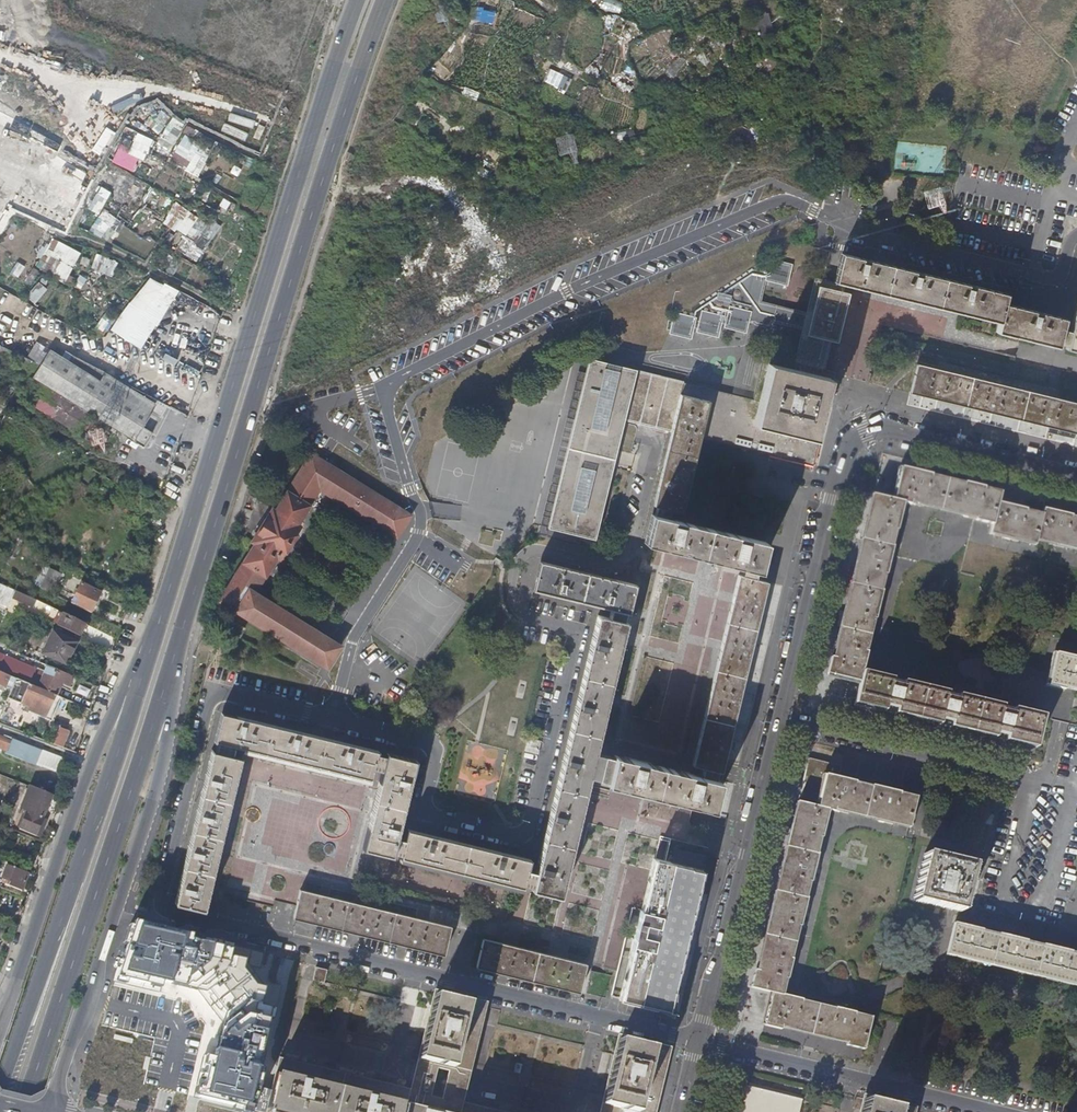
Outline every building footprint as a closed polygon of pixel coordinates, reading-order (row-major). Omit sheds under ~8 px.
[(682,34),(661,26),(657,36),(678,44),(682,34)] [(555,82),(566,91),(579,75),(567,66),(555,82)] [(418,86),(424,77),(421,75),(415,84),(418,86)] [(149,126),(158,133),(171,117),(162,110),(149,126)] [(160,139),(173,146),(183,127),(170,121),(160,139)] [(93,132),(101,143),(112,135),(105,124),(93,132)] [(197,176),(212,150),(185,134),(170,160),(197,176)] [(105,185),(128,201),(119,215),(131,223),(155,187),(144,180),(139,187),(110,166),(94,189),(90,186),(79,201),(97,214),(107,199),(99,193),(105,185)] [(63,198),(68,187),(59,183),(54,194),(63,198)] [(34,191),(28,208),(41,213),(48,196),(34,191)] [(90,229),(110,243),(123,222),(103,209),(90,229)] [(67,280),(82,252),(43,231),(32,252),(42,257),(38,264),(67,280)] [(184,235),(176,249),(198,261),(206,248),(184,235)] [(838,282),(845,253),(842,252),(838,268),(834,281),(838,282)] [(111,277),(118,263),(97,253),(91,267),(111,277)] [(1006,293),(845,253),(838,282),(845,283),(999,322),(1004,302),(1006,293)] [(825,367),(845,283),(838,282),(834,281),(817,276),(808,310),(761,298),(766,278),(788,283),(793,263),(766,256),(765,262),(758,261),(695,306),(694,310),(677,306),(671,333),(692,338),(695,325),(698,326),(698,330),(719,335),(723,320),(726,321),(725,325),(748,330),(751,318),(757,319),(756,323),(773,327),(775,322),(804,328),(797,361),(825,367)] [(9,274),(17,279),(24,268),(16,263),(9,274)] [(150,273),(112,330),(127,340),(155,298),(169,307),(179,292),(150,273)] [(424,303),(432,296),(420,281),(411,288),(424,303)] [(36,304),(47,288),(38,282),(27,298),(36,304)] [(206,297),(197,291),(196,292),(193,296),(202,302),(206,297)] [(1071,331),(1063,329),(1065,317),(1004,302),(999,322),(996,332),(1058,347),(1059,344),(1067,346),(1076,349),(1076,308),(1071,331)] [(153,412),(100,379),(105,371),(74,354),(70,360),(52,349),(34,376),(35,376),(44,382),(90,411),(131,437),(138,441),(145,446),(154,432),(144,425),(153,412)] [(810,464),(833,372),(763,355),(754,395),(753,397),(684,380),(672,431),(669,442),(653,504),(657,505),(647,542),(759,570),(766,540),(670,516),(672,509),(682,511),(698,449),(700,437),(810,464)] [(648,424),(660,375),(591,358),(550,524),(595,535),(624,418),(648,424)] [(917,364),(910,392),(1076,433),(1076,437),(1076,403),(917,364)] [(158,404),(108,372),(105,371),(100,379),(153,412),(158,404)] [(672,431),(684,380),(660,375),(648,424),(672,431)] [(34,397),(44,382),(35,376),(26,392),(34,397)] [(78,432),(90,411),(44,382),(34,397),(31,402),(78,432)] [(138,441),(131,437),(129,441),(136,445),(138,441)] [(257,591),(279,555),(282,558),(302,524),(300,523),(322,487),(398,535),(412,514),(313,452),(277,509),(273,507),(253,539),(256,541),(220,598),(329,665),(342,644),(257,591)] [(1070,522),(1071,518),(1071,517),(1042,510),(1041,515),(1040,518),(1024,515),(1025,510),(998,504),(1000,496),(982,491),(983,488),(983,487),(964,482),(964,483),(963,486),(930,478),(931,475),(931,474),(902,467),(894,499),(905,502),(911,503),(911,502),(912,499),(956,509),(977,514),(977,517),(976,520),(992,524),(991,530),(1018,537),(1037,541),(1037,540),(1038,537),(1069,544),(1076,547),(1076,523),(1070,522)] [(964,483),(931,475),(930,478),(963,486),(964,483)] [(837,658),(847,616),(855,583),(864,546),(874,505),(877,495),(874,494),(861,547),(853,581),(842,627),(834,657),(837,658)] [(887,574),(894,546),(888,545),(892,529),(897,530),(905,502),(894,499),(877,495),(874,505),(864,546),(855,583),(847,616),(837,658),(834,657),(832,657),(828,672),(850,678),(861,681),(863,671),(868,653),(862,651),(871,617),(876,618),(883,590),(878,589),(882,573),(887,574)] [(977,514),(956,509),(912,499),(911,502),(977,517),(977,514)] [(1037,541),(1018,537),(991,530),(990,533),(1035,544),(1037,541)] [(1038,537),(1037,540),(1076,550),(1076,547),(1069,544),(1038,537)] [(339,572),(347,559),(321,543),(314,555),(339,572)] [(667,553),(664,565),(683,569),(686,557),(667,553)] [(560,894),(589,774),(599,777),(596,787),(682,809),(684,802),(711,809),(719,780),(716,779),(703,776),(702,776),(613,754),(613,756),(595,752),(628,620),(623,618),(625,611),(627,611),(634,581),(540,557),(532,588),(611,608),(609,615),(600,613),(537,863),(527,861),(522,881),(532,884),(532,887),(560,894)] [(52,595),(62,574),(50,569),(44,580),(40,589),(52,595)] [(721,770),(754,636),(756,637),(770,579),(740,572),(693,764),(704,767),(702,776),(703,776),(716,779),(718,770),(721,770)] [(15,590),(0,584),(0,605),(8,608),(15,590)] [(92,613),(102,593),(82,584),(72,604),(87,611),(92,613)] [(33,608),(37,600),(26,595),(16,591),(13,599),(33,608)] [(81,636),(87,623),(79,620),(64,613),(58,626),(75,633),(81,636)] [(244,626),(223,614),(219,622),(240,634),(244,626)] [(69,662),(78,642),(54,631),(44,654),(56,660),(57,657),(69,662)] [(20,653),(22,647),(9,641),(8,644),(7,648),(20,653)] [(1048,686),(1056,654),(1054,653),(1048,675),(1046,685),(1048,686)] [(16,678),(22,681),(28,666),(0,654),(0,671),(16,678)] [(1056,654),(1048,686),(1064,690),(1065,687),(1066,684),(1076,686),(1076,659),(1056,654)] [(39,688),(45,673),(30,667),(28,666),(22,681),(36,687),(39,688)] [(74,677),(48,666),(45,673),(39,688),(57,695),(62,685),(70,688),(74,677)] [(0,671),(0,684),(12,689),(14,685),(16,678),(0,671)] [(948,692),(904,681),(903,684),(893,682),(893,679),(871,673),(863,671),(861,681),(860,684),(856,701),(883,707),(896,710),(940,721),(951,724),(996,735),(1006,737),(1037,745),(1044,716),(1028,712),(1013,708),(1012,711),(1002,709),(1003,706),(959,695),(958,698),(947,695),(948,692)] [(860,684),(861,681),(850,678),(828,672),(827,676),(860,684)] [(57,695),(39,688),(36,687),(22,681),(16,678),(14,685),(17,686),(16,689),(20,690),(15,701),(30,708),(34,700),(52,708),(56,697),(57,695)] [(882,711),(883,707),(856,701),(855,704),(882,711)] [(377,748),(225,710),(218,739),(370,777),(373,765),(378,766),(379,762),(381,752),(376,751),(377,748)] [(940,721),(896,710),(895,714),(939,724),(940,721)] [(996,735),(951,724),(951,727),(995,738),(996,735)] [(60,727),(53,743),(64,748),(71,731),(60,727)] [(2,735),(0,734),(0,747),(7,749),(11,738),(2,735)] [(1037,745),(1006,737),(1006,740),(1036,748),(1037,745)] [(63,770),(68,758),(54,753),(33,745),(31,752),(38,756),(37,761),(63,770)] [(203,906),(240,754),(213,748),(174,900),(203,906)] [(394,839),(413,760),(381,752),(379,762),(378,766),(382,767),(363,845),(391,852),(394,839)] [(787,980),(792,961),(791,961),(788,960),(797,928),(799,928),(800,928),(808,899),(806,899),(803,898),(808,883),(810,884),(811,884),(818,855),(817,855),(814,854),(819,838),(822,839),(829,811),(834,813),(834,810),(835,807),(847,810),(910,826),(917,800),(899,796),(900,793),(872,786),(871,789),(862,787),(863,783),(840,777),(842,766),(809,758),(799,801),(801,801),(792,838),(781,882),(771,924),(760,970),(757,969),(754,969),(750,987),(769,991),(772,992),(763,1025),(781,1030),(782,1027),(782,1024),(848,1040),(847,1043),(846,1045),(864,1049),(870,1025),(870,1022),(853,1018),(854,1014),(834,1009),(834,1010),(833,1013),(800,1005),(801,1002),(801,1001),(782,997),(780,996),(783,979),(787,980)] [(43,815),(51,794),(37,789),(29,785),(24,801),(22,808),(43,815)] [(760,970),(771,924),(781,882),(792,838),(801,801),(799,801),(791,830),(784,861),(776,891),(766,932),(757,969),(760,970)] [(9,806),(1,803),(0,806),(0,812),(6,814),(9,806)] [(910,826),(847,810),(835,807),(834,810),(860,816),(910,829),(910,826)] [(36,836),(42,820),(43,815),(22,808),(21,809),(23,810),(18,823),(21,825),(19,829),(36,836)] [(528,857),(405,827),(402,841),(394,839),(391,852),(399,853),(398,856),(440,866),(480,877),(520,889),(522,881),(527,861),(528,857)] [(669,1009),(704,869),(666,859),(671,837),(660,835),(642,909),(640,908),(631,947),(632,948),(620,997),(669,1009)] [(962,911),(974,864),(926,852),(914,899),(962,911)] [(32,883),(35,875),(29,873),(29,872),(7,865),(2,878),(7,879),(11,880),(9,884),(8,887),(22,892),(26,880),(32,883)] [(21,894),(16,893),(2,887),(0,892),(0,910),(14,915),(21,894)] [(448,924),(299,888),(292,916),(442,953),(448,924)] [(948,950),(954,922),(951,922),(944,952),(947,952),(948,950)] [(1071,955),(1072,952),(1072,950),(1044,943),(1044,945),(1043,948),(1027,944),(1028,942),(1028,940),(1000,933),(999,935),(999,938),(982,934),(983,931),(983,929),(954,922),(948,950),(1076,980),(1076,956),(1071,955)] [(791,961),(799,928),(797,928),(788,960),(791,961)] [(587,955),(483,930),(474,966),(578,991),(587,955)] [(948,950),(947,952),(1076,983),(1076,980),(948,950)] [(326,980),(329,967),(317,964),(314,978),(326,980)] [(763,1025),(772,992),(769,991),(761,1024),(763,1025)] [(833,1013),(834,1010),(801,1002),(800,1005),(833,1013)] [(451,1054),(453,1047),(462,1049),(469,1021),(438,1014),(437,1021),(438,1021),(431,1049),(451,1054)] [(881,1027),(883,1019),(872,1015),(871,1019),(870,1022),(870,1025),(881,1027)] [(848,1040),(782,1024),(782,1027),(847,1043),(848,1040)] [(644,1090),(654,1050),(627,1044),(623,1060),(621,1060),(620,1067),(621,1068),(614,1096),(634,1101),(635,1100),(641,1102),(644,1090)] [(411,1098),(329,1077),(278,1065),(273,1083),(272,1089),(266,1111),(408,1111),(411,1098)] [(272,1089),(259,1085),(253,1109),(265,1111),(266,1111),(272,1089)] [(804,1099),(745,1085),(739,1111),(801,1111),(804,1099)] [(622,1108),(606,1103),(606,1106),(604,1111),(621,1111),(622,1108)]
